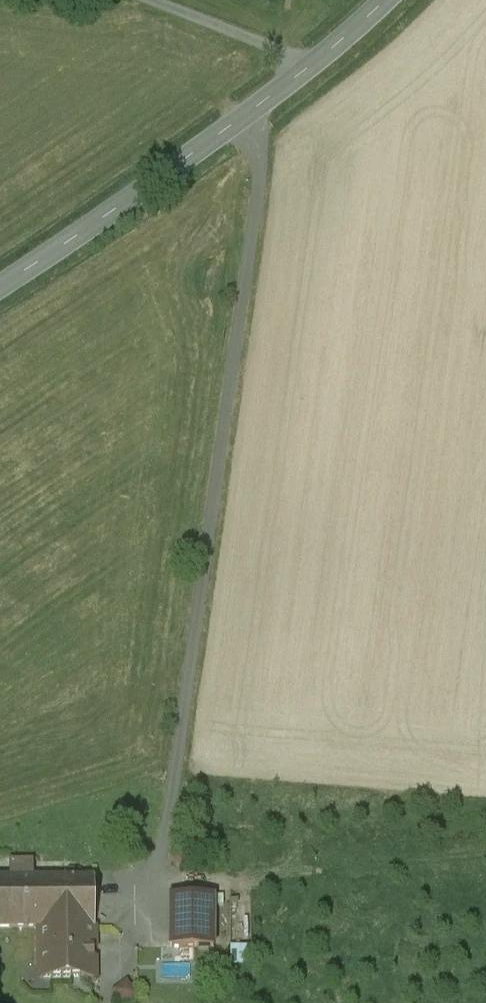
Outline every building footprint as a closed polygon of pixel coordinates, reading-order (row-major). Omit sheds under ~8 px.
[(0,878),(0,936),(36,935),(37,981),(97,979),(94,873),(32,874),(31,862),(8,862),(9,877),(0,878)] [(224,885),(176,885),(177,941),(144,941),(144,975),(202,975),(202,944),(225,944),(224,885)] [(236,945),(236,964),(257,964),(257,945),(236,945)] [(144,993),(132,978),(117,990),(128,1002),(132,1002),(144,993)]
